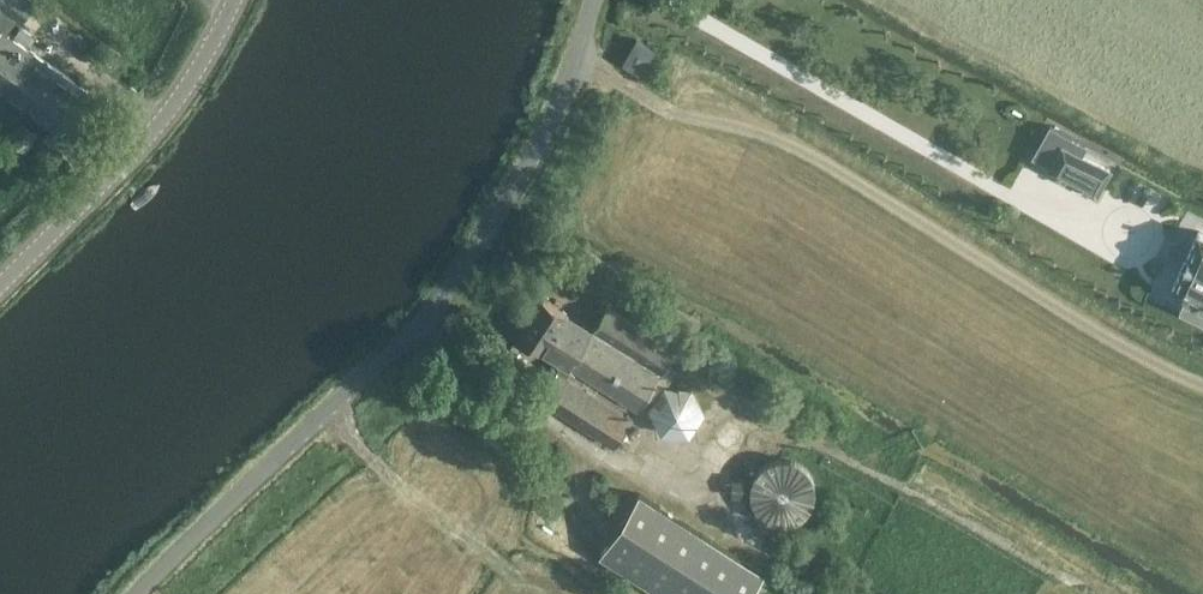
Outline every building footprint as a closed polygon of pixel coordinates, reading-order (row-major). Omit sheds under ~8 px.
[(89,89),(5,32),(0,38),(0,87),(59,130),(89,89)] [(642,73),(656,48),(637,37),(623,63),(642,73)] [(25,147),(36,132),(19,120),(9,136),(25,147)] [(1050,125),(1034,156),(1051,164),(1048,169),(1095,194),(1109,168),(1080,152),(1084,144),(1050,125)] [(1172,286),(1175,288),(1184,292),(1180,300),(1178,305),(1202,316),(1202,232),(1201,231),(1198,230),(1188,253),(1183,264),(1172,286)] [(637,410),(676,349),(606,306),(592,328),(541,297),(518,334),(561,362),(538,398),(613,447),(623,432),(631,417),(567,376),(571,368),(637,410)] [(809,491),(810,485),(809,479),(807,474),(804,469),(801,465),(796,461),(791,458),(786,457),(780,456),(774,457),(769,459),(764,461),(759,465),(756,470),(753,475),(751,480),(751,486),(751,492),(753,497),(756,502),(760,507),(764,510),(769,513),(775,514),(781,515),(786,514),(792,513),(797,510),(801,506),(805,502),(808,496),(809,491)] [(723,519),(630,462),(590,516),(684,573),(723,519)]
